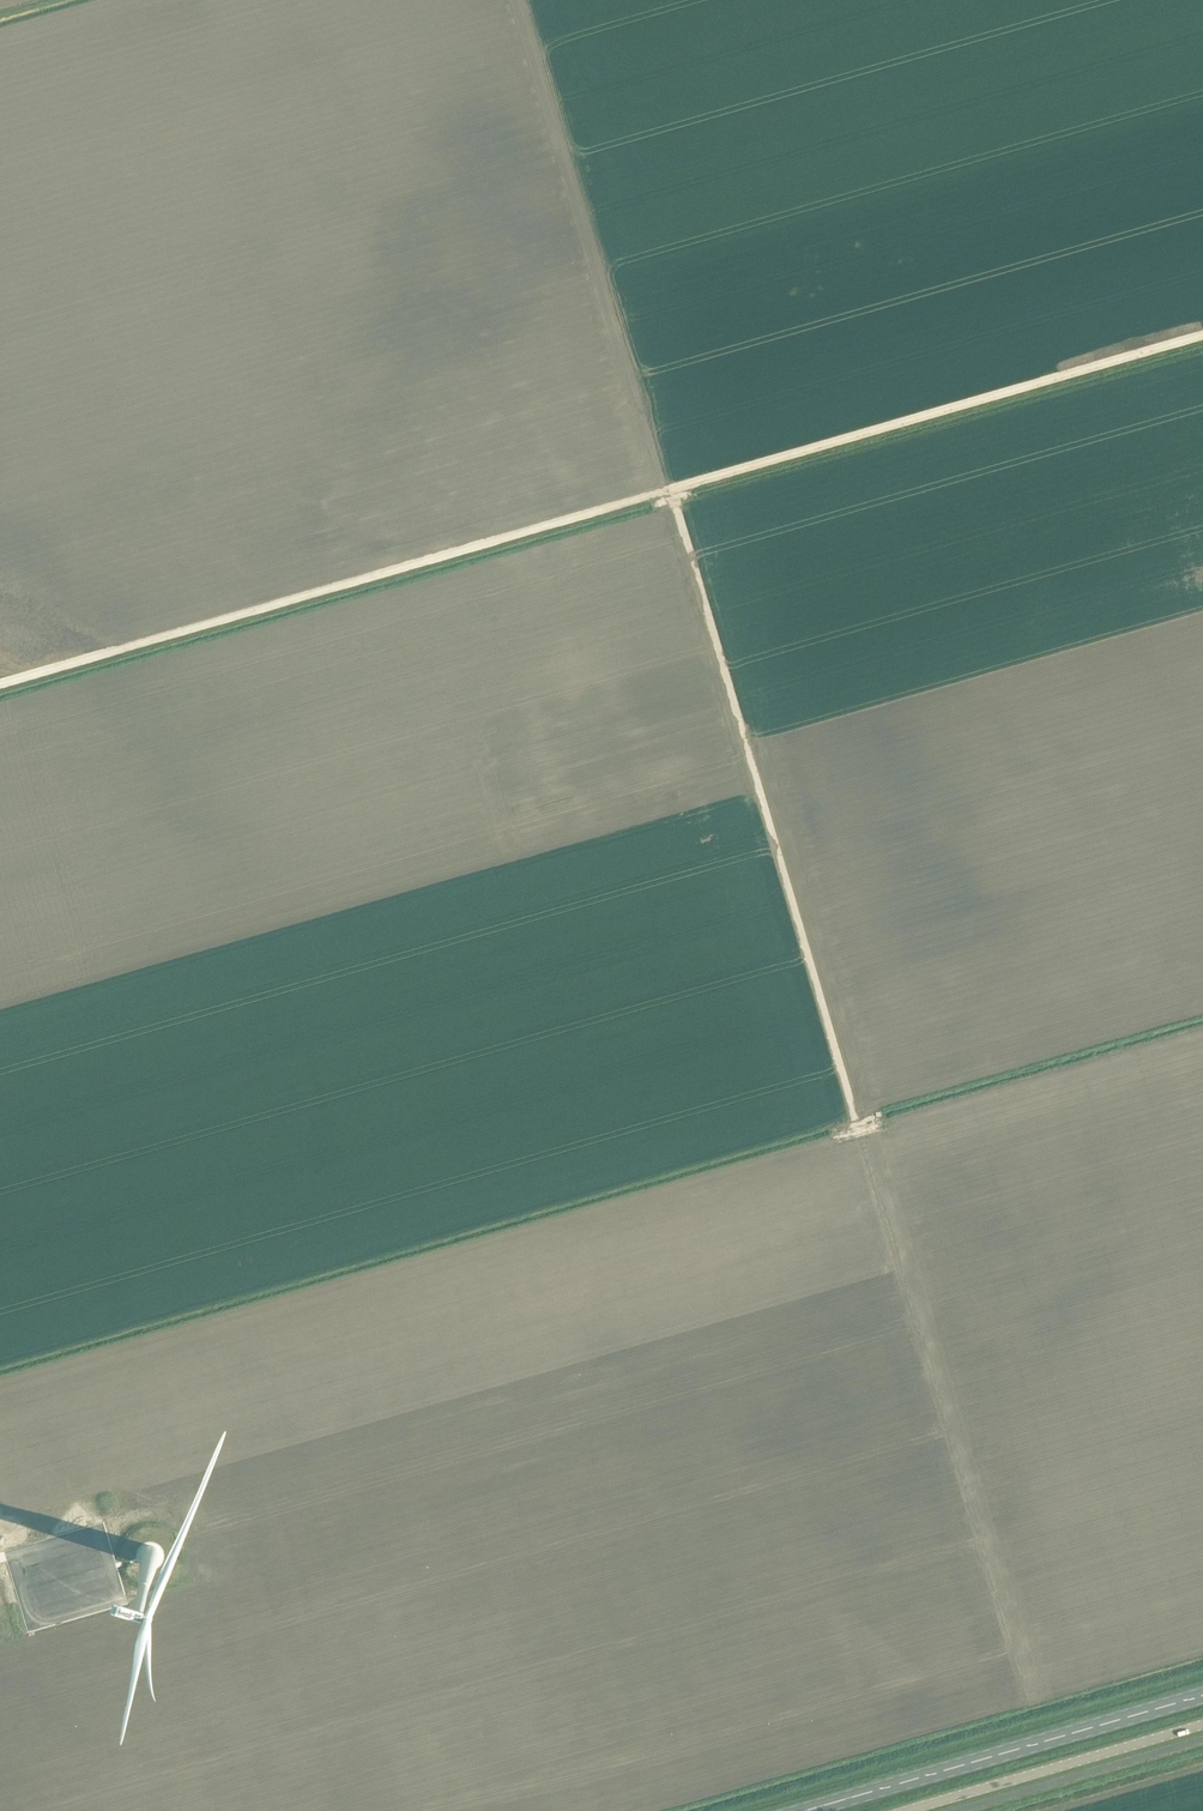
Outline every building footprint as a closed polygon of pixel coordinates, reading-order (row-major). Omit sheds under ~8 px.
[(139,1554),(139,1555),(139,1557),(139,1558),(140,1559),(140,1560),(141,1561),(142,1563),(143,1563),(144,1564),(145,1565),(147,1565),(148,1566),(149,1566),(151,1566),(152,1566),(153,1565),(155,1565),(156,1564),(157,1563),(158,1563),(159,1561),(159,1560),(160,1559),(160,1558),(161,1556),(161,1555),(161,1554),(160,1552),(160,1551),(159,1550),(159,1549),(158,1548),(157,1547),(156,1546),(155,1545),(153,1545),(152,1545),(151,1544),(149,1544),(148,1545),(147,1545),(145,1545),(144,1546),(143,1547),(142,1548),(141,1549),(140,1550),(140,1551),(139,1552),(139,1554)]
